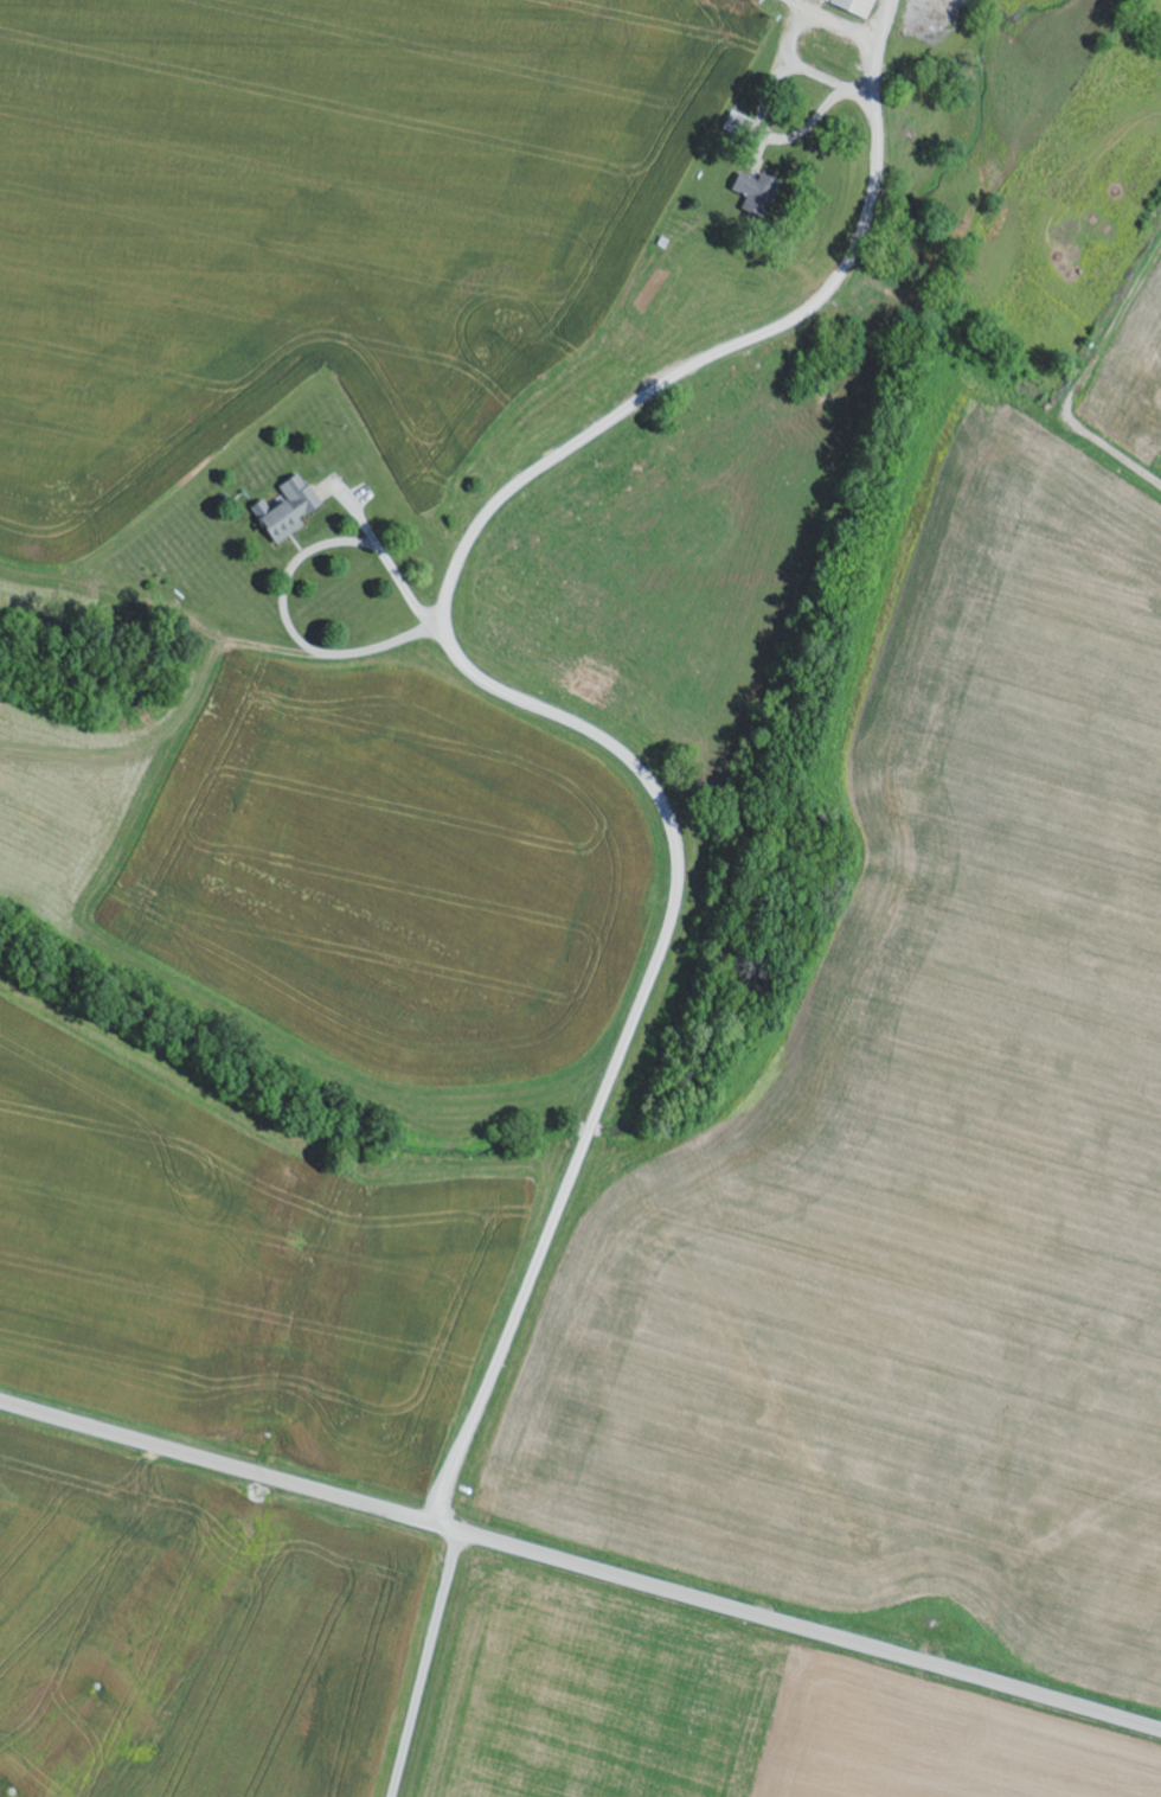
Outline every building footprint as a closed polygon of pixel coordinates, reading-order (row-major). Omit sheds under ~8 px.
[(769,178),(788,184),(795,163),(777,157),(769,178)] [(748,199),(743,209),(764,218),(781,183),(764,176),(760,183),(741,174),(733,192),(748,199)] [(278,545),(307,527),(302,519),(324,506),(311,484),(308,486),(300,475),(280,487),(289,501),(274,510),(267,500),(255,507),(278,545)]
